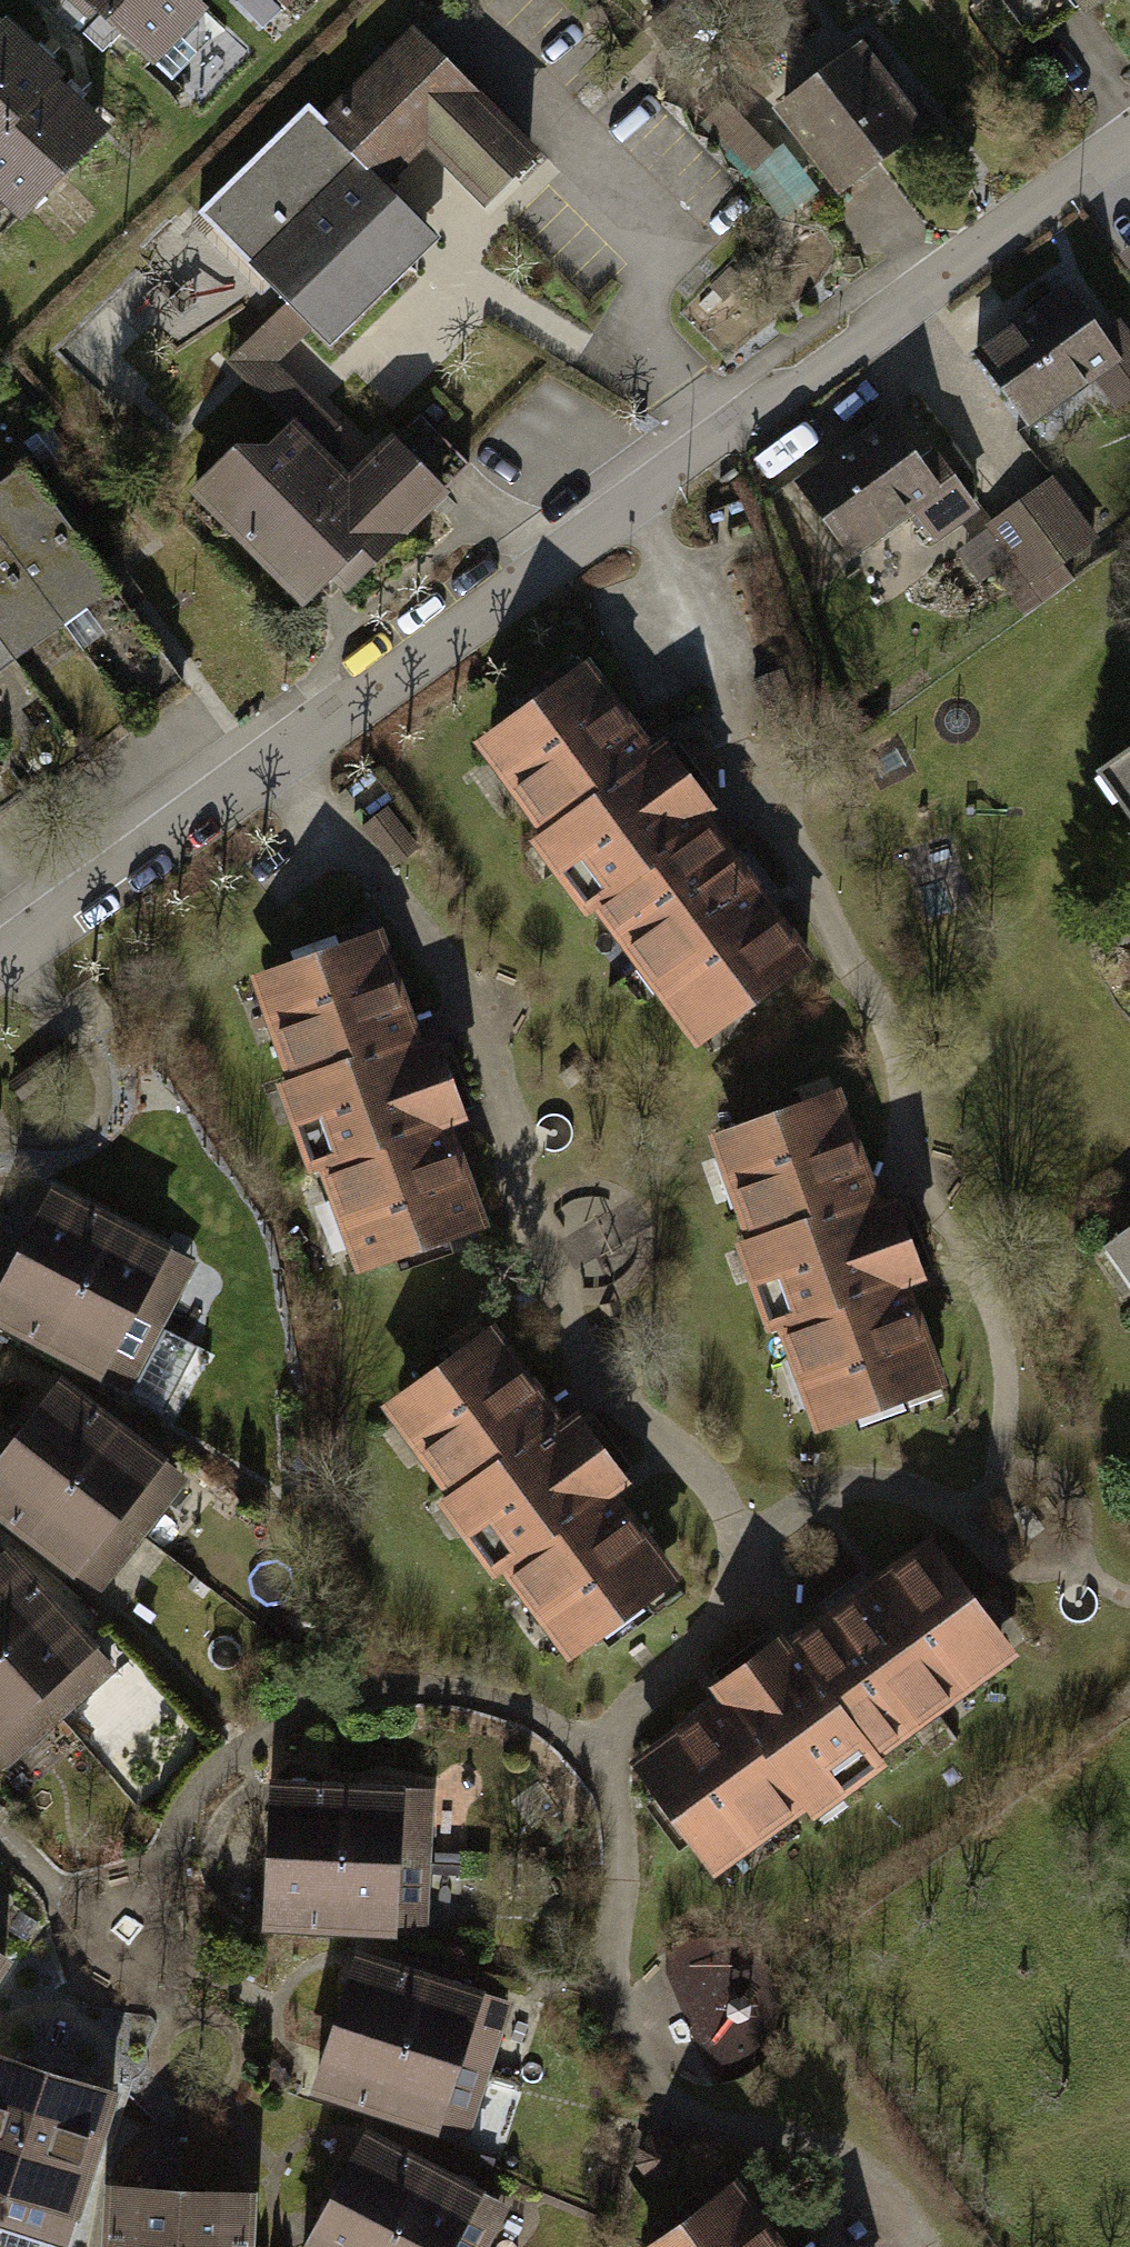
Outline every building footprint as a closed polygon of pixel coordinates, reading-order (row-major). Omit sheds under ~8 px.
[(149,73),(211,11),(200,0),(75,0),(149,73)] [(1094,12),(1110,0),(1085,0),(1094,12)] [(56,72),(4,19),(0,23),(0,127),(56,72)] [(474,213),(527,154),(422,44),(404,24),(310,116),(297,101),(185,205),(267,300),(317,349),(432,243),(374,187),(415,148),(474,213)] [(860,45),(777,107),(839,189),(921,128),(860,45)] [(13,219),(109,124),(56,72),(0,127),(0,206),(13,219)] [(1027,348),(1081,421),(1129,384),(1129,294),(1120,280),(1027,348)] [(946,398),(844,475),(891,538),(994,461),(946,398)] [(449,483),(472,468),(433,411),(410,427),(449,483)] [(332,596),(439,498),(382,438),(340,473),(280,425),(253,445),(220,452),(175,494),(291,608),(320,586),(332,596)] [(1096,466),(1038,504),(1066,547),(1124,509),(1096,466)] [(112,593),(31,467),(0,486),(0,664),(112,593)] [(481,764),(554,855),(662,770),(589,679),(481,764)] [(1081,776),(1129,849),(1129,743),(1081,776)] [(554,855),(627,947),(735,862),(662,770),(554,855)] [(627,947),(699,1038),(807,953),(735,862),(627,947)] [(238,984),(284,1128),(432,1082),(386,937),(238,984)] [(284,1128),(330,1273),(477,1227),(432,1082),(284,1128)] [(719,1154),(769,1297),(898,1252),(848,1110),(719,1154)] [(55,1187),(22,1249),(165,1324),(198,1261),(55,1187)] [(1115,1252),(1129,1275),(1129,1243),(1115,1252)] [(165,1324),(22,1249),(0,1291),(0,1322),(130,1390),(165,1324)] [(769,1297),(818,1440),(947,1395),(898,1252),(769,1297)] [(377,1415),(462,1539),(584,1456),(498,1332),(377,1415)] [(62,1380),(18,1436),(145,1535),(189,1480),(62,1380)] [(145,1535),(18,1436),(0,1459),(0,1516),(99,1594),(145,1535)] [(462,1539),(548,1663),(669,1580),(584,1456),(462,1539)] [(0,1559),(0,1646),(63,1718),(117,1671),(10,1550),(0,1559)] [(932,1550),(834,1619),(913,1731),(1012,1662),(932,1550)] [(834,1619),(735,1688),(815,1801),(913,1731),(834,1619)] [(63,1718),(0,1646),(0,1758),(7,1767),(63,1718)] [(735,1688),(637,1758),(716,1870),(815,1801),(735,1688)] [(273,1782),(271,1852),(432,1858),(434,1788),(273,1782)] [(429,1932),(432,1858),(271,1852),(268,1927),(429,1932)] [(760,1946),(678,1971),(712,2078),(793,2052),(760,1946)] [(0,1949),(0,1977),(13,1957),(0,1949)] [(359,1956),(339,2024),(493,2070),(514,2002),(359,1956)] [(472,2141),(493,2070),(339,2024),(318,2095),(472,2141)] [(2,2225),(49,2071),(0,2057),(0,2225),(2,2225)] [(117,2092),(49,2071),(2,2225),(70,2246),(117,2092)] [(336,2197),(432,2246),(491,2246),(511,2208),(368,2134),(336,2197)] [(186,2190),(111,2187),(109,2246),(184,2246),(186,2190)] [(186,2190),(184,2246),(255,2246),(257,2192),(186,2190)] [(741,2192),(669,2246),(783,2246),(741,2192)] [(336,2197),(309,2246),(432,2246),(336,2197)]
